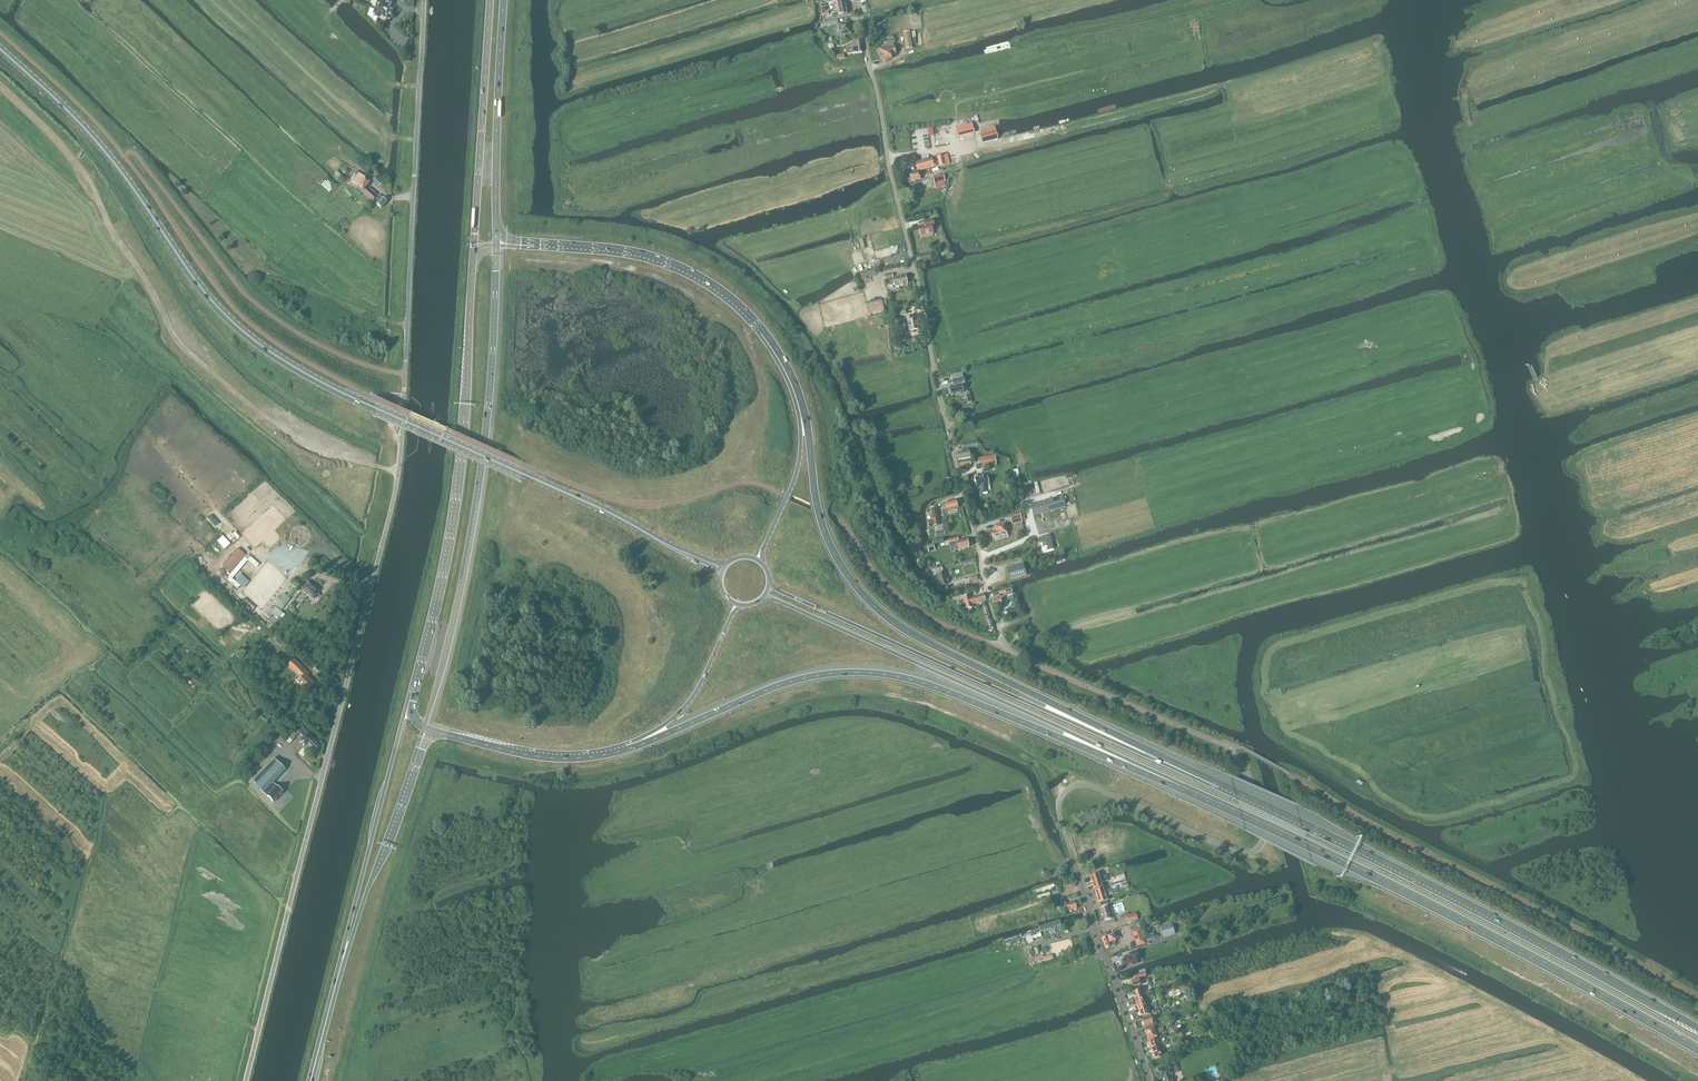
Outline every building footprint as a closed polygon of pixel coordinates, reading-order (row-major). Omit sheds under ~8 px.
[(375,10),(377,10),(375,16),(386,20),(386,18),(389,19),(393,8),(388,6),(389,3),(382,1),(382,0),(378,0),(375,10)] [(847,9),(838,10),(838,13),(833,14),(834,17),(848,14),(847,9)] [(838,24),(840,35),(851,33),(849,22),(838,24)] [(913,45),(908,28),(903,31),(907,47),(913,45)] [(879,43),(880,48),(895,46),(894,40),(879,43)] [(891,56),(896,55),(895,46),(878,49),(880,60),(892,58),(891,56)] [(975,133),(974,132),(972,123),(959,127),(961,135),(962,136),(962,137),(974,133),(975,133)] [(996,131),(984,134),(980,135),(982,143),(998,139),(996,131)] [(943,155),(937,157),(939,166),(946,165),(945,163),(947,162),(948,165),(959,162),(956,152),(947,155),(947,158),(945,158),(945,156),(944,156),(943,155)] [(919,172),(910,175),(910,177),(910,178),(910,180),(911,181),(920,179),(919,175),(921,174),(921,172),(920,171),(934,167),(934,168),(934,167),(932,158),(931,158),(932,158),(916,162),(918,171),(919,172)] [(367,168),(360,162),(356,166),(363,172),(367,168)] [(359,195),(362,192),(372,201),(376,197),(365,188),(370,183),(359,174),(348,185),(359,195)] [(944,174),(933,176),(935,185),(946,182),(944,174)] [(372,177),(371,179),(372,180),(372,181),(379,187),(382,182),(376,177),(374,179),(372,177)] [(374,200),(377,203),(376,204),(381,208),(386,202),(382,198),(381,198),(379,196),(374,200)] [(919,227),(922,236),(933,233),(931,227),(934,226),(933,220),(925,222),(926,225),(919,227)] [(860,272),(862,279),(875,275),(873,268),(860,272)] [(893,279),(895,287),(907,284),(905,276),(893,279)] [(865,303),(868,316),(885,311),(881,299),(865,303)] [(908,322),(909,327),(910,331),(919,329),(917,320),(915,320),(914,316),(905,318),(906,322),(905,322),(908,322)] [(954,387),(949,388),(950,395),(952,395),(952,396),(954,395),(960,393),(960,394),(961,394),(961,393),(963,393),(961,384),(965,383),(963,378),(952,381),(953,386),(954,387)] [(952,404),(953,404),(953,406),(953,407),(952,408),(953,410),(954,410),(954,411),(963,409),(962,403),(964,403),(965,404),(971,402),(969,394),(965,395),(966,396),(960,397),(961,402),(952,404)] [(957,454),(959,460),(971,458),(969,448),(978,446),(977,442),(963,444),(964,448),(965,452),(957,454)] [(978,458),(980,467),(996,465),(995,456),(978,458)] [(975,478),(977,487),(980,487),(981,493),(988,492),(987,486),(989,485),(987,476),(975,478)] [(1031,503),(1030,504),(1033,515),(1056,509),(1053,497),(1046,499),(1045,496),(1031,500),(1031,503)] [(1054,500),(1056,506),(1062,505),(1061,498),(1054,500)] [(956,500),(944,503),(946,511),(958,508),(956,500)] [(931,513),(932,513),(933,522),(928,522),(929,526),(940,524),(939,522),(938,522),(936,507),(930,508),(931,513)] [(1020,513),(1010,516),(1011,521),(1021,519),(1020,513)] [(1006,522),(994,526),(995,531),(991,532),(993,539),(995,538),(996,541),(1000,540),(999,537),(1007,535),(1006,530),(1008,529),(1006,522)] [(230,532),(226,535),(231,541),(235,537),(230,532)] [(223,535),(217,541),(225,549),(231,543),(223,535)] [(1050,535),(1038,538),(1040,543),(1042,542),(1043,546),(1047,545),(1048,550),(1053,548),(1050,535)] [(957,538),(954,539),(949,540),(950,545),(956,544),(958,550),(969,547),(967,539),(958,541),(957,538)] [(238,549),(225,563),(232,570),(245,555),(238,549)] [(227,580),(238,589),(239,587),(230,579),(248,558),(257,566),(259,564),(249,556),(247,558),(245,556),(228,577),(229,578),(227,580)] [(1026,575),(1023,564),(1007,568),(1010,579),(1026,575)] [(240,571),(250,579),(252,577),(241,569),(240,571)] [(937,575),(941,586),(947,584),(947,582),(948,582),(947,579),(946,579),(944,573),(937,575)] [(299,586),(303,589),(302,589),(306,592),(305,593),(309,596),(312,598),(313,599),(317,594),(317,593),(319,590),(311,583),(310,584),(308,582),(309,582),(309,581),(308,582),(305,579),(299,586)] [(291,589),(286,596),(289,599),(294,592),(291,589)] [(275,601),(277,602),(275,605),(281,609),(289,599),(283,594),(282,597),(280,595),(275,601)] [(970,595),(962,597),(965,607),(967,606),(968,608),(973,610),(974,610),(973,604),(985,601),(983,594),(971,598),(970,595)] [(992,601),(994,606),(1002,604),(999,595),(991,597),(992,601)] [(242,602),(252,611),(255,608),(244,599),(242,602)] [(279,615),(273,609),(271,607),(262,617),(266,621),(272,614),(277,619),(282,613),(281,612),(279,615)] [(1019,607),(1006,610),(1008,615),(1020,612),(1019,607)] [(277,619),(275,618),(266,627),(256,617),(254,620),(266,631),(277,620),(276,619),(277,619)] [(288,664),(302,678),(297,682),(306,691),(313,684),(306,677),(308,674),(293,659),(288,664)] [(317,665),(312,669),(318,675),(322,670),(317,665)] [(299,733),(304,737),(299,741),(304,746),(307,743),(315,751),(319,747),(309,737),(311,735),(301,726),(297,730),(296,730),(289,738),(286,741),(289,744),(294,738),(299,733)] [(246,777),(257,787),(259,786),(266,778),(279,765),(268,754),(246,777)] [(260,790),(274,802),(282,792),(273,783),(285,770),(279,765),(266,778),(259,786),(262,789),(260,790)] [(1092,880),(1092,883),(1107,878),(1110,877),(1112,877),(1110,873),(1107,874),(1107,875),(1100,877),(1099,874),(1090,876),(1091,877),(1090,878),(1091,880),(1092,880)] [(1107,878),(1092,883),(1093,885),(1093,886),(1093,888),(1094,888),(1094,889),(1103,886),(1102,883),(1108,880),(1107,878)] [(1096,894),(1097,897),(1112,892),(1111,889),(1107,890),(1107,888),(1104,889),(1103,888),(1095,890),(1095,891),(1095,892),(1095,893),(1096,894)] [(1112,892),(1097,897),(1098,899),(1097,900),(1098,902),(1099,902),(1099,903),(1100,906),(1108,904),(1107,900),(1109,900),(1108,896),(1113,894),(1112,892)] [(1068,912),(1077,909),(1074,902),(1066,904),(1065,902),(1064,902),(1063,898),(1054,900),(1056,907),(1060,905),(1061,909),(1067,907),(1068,912)] [(1122,902),(1107,907),(1110,915),(1117,912),(1117,914),(1125,911),(1122,902)] [(1111,918),(1110,915),(1107,907),(1101,909),(1104,921),(1105,920),(1106,921),(1106,922),(1107,925),(1115,922),(1113,917),(1111,918)] [(1062,925),(1060,920),(1039,927),(1041,932),(1062,925)] [(1160,928),(1163,937),(1171,935),(1174,934),(1171,925),(1160,928)] [(1140,928),(1132,931),(1135,942),(1137,946),(1145,943),(1140,928)] [(1040,931),(1026,935),(1026,936),(1028,943),(1034,942),(1033,939),(1041,936),(1040,931)] [(1114,934),(1102,939),(1106,949),(1116,945),(1115,942),(1116,942),(1115,940),(1116,940),(1114,934)] [(1129,953),(1130,957),(1122,959),(1122,960),(1121,961),(1122,965),(1124,964),(1125,968),(1137,964),(1138,964),(1136,958),(1139,957),(1139,958),(1139,957),(1137,951),(1136,951),(1137,951),(1129,953)] [(1050,955),(1041,958),(1043,964),(1047,963),(1054,961),(1053,960),(1052,957),(1052,955),(1050,955)] [(1135,980),(1130,981),(1131,984),(1131,985),(1131,986),(1132,987),(1132,988),(1141,985),(1143,984),(1141,978),(1146,976),(1145,972),(1134,976),(1135,980)] [(1134,995),(1135,998),(1152,992),(1151,990),(1142,993),(1141,989),(1133,992),(1133,993),(1133,995),(1134,995)] [(1152,992),(1135,998),(1135,1000),(1135,1001),(1136,1003),(1137,1003),(1145,1001),(1143,997),(1152,994),(1152,992)] [(1138,1008),(1139,1010),(1150,1007),(1149,1004),(1146,1005),(1145,1002),(1137,1005),(1137,1006),(1137,1008),(1138,1008)] [(1150,1007),(1139,1010),(1140,1013),(1139,1014),(1140,1015),(1141,1015),(1141,1016),(1149,1013),(1148,1010),(1150,1009),(1150,1007)] [(1145,1026),(1152,1024),(1150,1017),(1142,1019),(1144,1026),(1145,1026)] [(1146,1033),(1147,1035),(1163,1030),(1162,1028),(1157,1029),(1156,1026),(1145,1029),(1145,1030),(1145,1031),(1145,1032),(1146,1033)] [(1163,1030),(1147,1035),(1147,1037),(1147,1038),(1148,1039),(1148,1040),(1149,1040),(1160,1037),(1159,1034),(1164,1032),(1163,1030)] [(1150,1045),(1151,1047),(1167,1042),(1167,1040),(1164,1041),(1164,1040),(1161,1041),(1160,1038),(1149,1041),(1149,1042),(1149,1043),(1149,1045),(1150,1045)] [(1153,1053),(1161,1051),(1160,1047),(1168,1044),(1167,1042),(1151,1047),(1152,1050),(1151,1051),(1152,1052),(1153,1053)] [(1161,1051),(1153,1053),(1153,1054),(1153,1055),(1153,1056),(1154,1057),(1155,1059),(1162,1057),(1163,1059),(1170,1057),(1168,1052),(1162,1054),(1161,1051)] [(1170,1076),(1172,1076),(1169,1067),(1163,1068),(1163,1067),(1158,1069),(1161,1079),(1164,1078),(1165,1080),(1172,1080),(1170,1076)]
